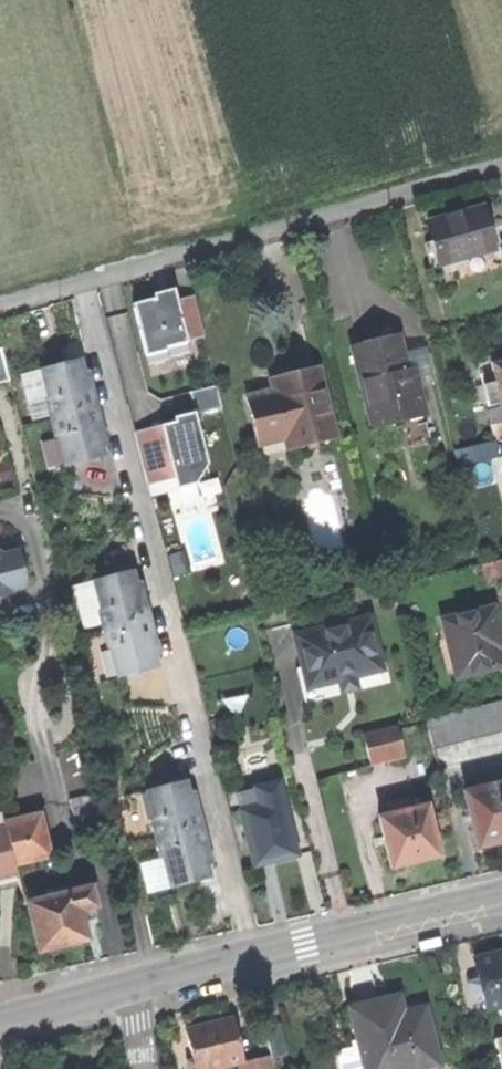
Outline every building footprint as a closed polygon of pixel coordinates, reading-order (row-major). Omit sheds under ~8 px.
[(431,221),(441,262),(493,249),(489,232),(483,208),(431,221)] [(153,294),(154,299),(175,294),(174,289),(164,292),(153,294)] [(154,299),(133,304),(146,356),(166,351),(166,348),(187,343),(187,341),(204,337),(194,296),(177,300),(175,294),(154,299)] [(374,341),(353,347),(373,427),(423,414),(417,388),(410,390),(404,368),(402,359),(397,336),(374,341)] [(11,381),(3,349),(0,349),(0,383),(11,381)] [(427,354),(402,359),(404,368),(423,364),(426,374),(431,373),(427,354)] [(490,404),(501,401),(501,357),(494,359),(499,381),(485,384),(490,404)] [(480,362),(485,384),(499,381),(494,359),(480,362)] [(80,361),(41,371),(48,399),(45,400),(49,417),(55,437),(57,436),(65,467),(105,457),(101,440),(97,427),(102,426),(93,390),(88,391),(84,376),(80,361)] [(423,364),(404,368),(410,390),(417,388),(428,386),(426,374),(423,364)] [(290,451),(336,439),(318,368),(277,379),(272,380),(275,392),(246,399),(258,445),(287,438),(290,451)] [(33,421),(49,417),(45,400),(48,399),(41,371),(22,375),(33,421)] [(221,404),(216,384),(191,390),(195,410),(221,404)] [(152,428),(135,432),(148,485),(175,479),(177,488),(196,486),(207,464),(196,416),(160,425),(161,429),(153,431),(152,428)] [(497,438),(501,437),(501,419),(493,421),(497,438)] [(456,448),(459,463),(500,453),(497,438),(456,448)] [(0,555),(0,576),(5,597),(12,595),(11,592),(27,588),(18,551),(0,555)] [(487,576),(501,572),(501,557),(484,561),(487,576)] [(111,649),(118,677),(157,667),(153,648),(150,637),(153,636),(145,600),(141,601),(137,586),(133,571),(94,581),(101,611),(99,612),(108,650),(111,649)] [(459,673),(501,663),(501,658),(498,640),(495,629),(500,628),(494,604),(445,616),(459,673)] [(371,616),(296,634),(303,665),(310,663),(315,685),(327,682),(342,678),(341,672),(382,663),(371,616)] [(435,748),(501,731),(501,701),(428,719),(435,748)] [(400,725),(383,729),(390,757),(406,753),(400,725)] [(364,734),(371,761),(390,757),(383,729),(364,734)] [(480,845),(496,841),(501,840),(501,783),(498,784),(495,771),(475,776),(478,789),(467,792),(480,845)] [(163,858),(170,888),(210,878),(206,862),(202,849),(207,847),(198,811),(193,812),(190,798),(186,782),(147,791),(154,822),(151,823),(160,859),(163,858)] [(256,789),(260,806),(282,801),(277,783),(256,789)] [(70,802),(79,835),(105,830),(98,795),(70,802)] [(381,817),(393,866),(415,861),(439,855),(428,805),(410,809),(407,800),(390,804),(393,814),(381,817)] [(240,812),(254,866),(274,861),(296,855),(282,801),(260,806),(240,812)] [(5,825),(6,830),(14,865),(49,857),(41,817),(5,825)] [(16,872),(14,865),(6,830),(0,832),(0,876),(16,872)] [(28,903),(39,951),(66,945),(88,940),(81,910),(95,906),(91,888),(66,894),(64,886),(46,890),(49,898),(28,903)] [(476,959),(481,982),(472,984),(474,995),(484,993),(488,1008),(501,1005),(501,1008),(501,953),(476,959)] [(352,1009),(354,1017),(384,1010),(386,1019),(401,1015),(397,998),(387,1001),(352,1009)] [(437,1065),(424,1010),(401,1015),(386,1019),(384,1010),(354,1017),(360,1042),(366,1068),(420,1068),(437,1065)] [(196,1068),(219,1068),(241,1064),(231,1020),(206,1025),(187,1030),(193,1059),(187,1061),(189,1068),(191,1068),(196,1068)] [(265,1027),(272,1057),(273,1061),(290,1057),(283,1023),(265,1027)] [(360,1042),(352,1044),(353,1049),(339,1052),(343,1068),(366,1068),(360,1042)] [(256,1061),(258,1068),(275,1068),(273,1061),(272,1057),(256,1061)] [(241,1064),(242,1068),(258,1068),(256,1061),(241,1064)]
